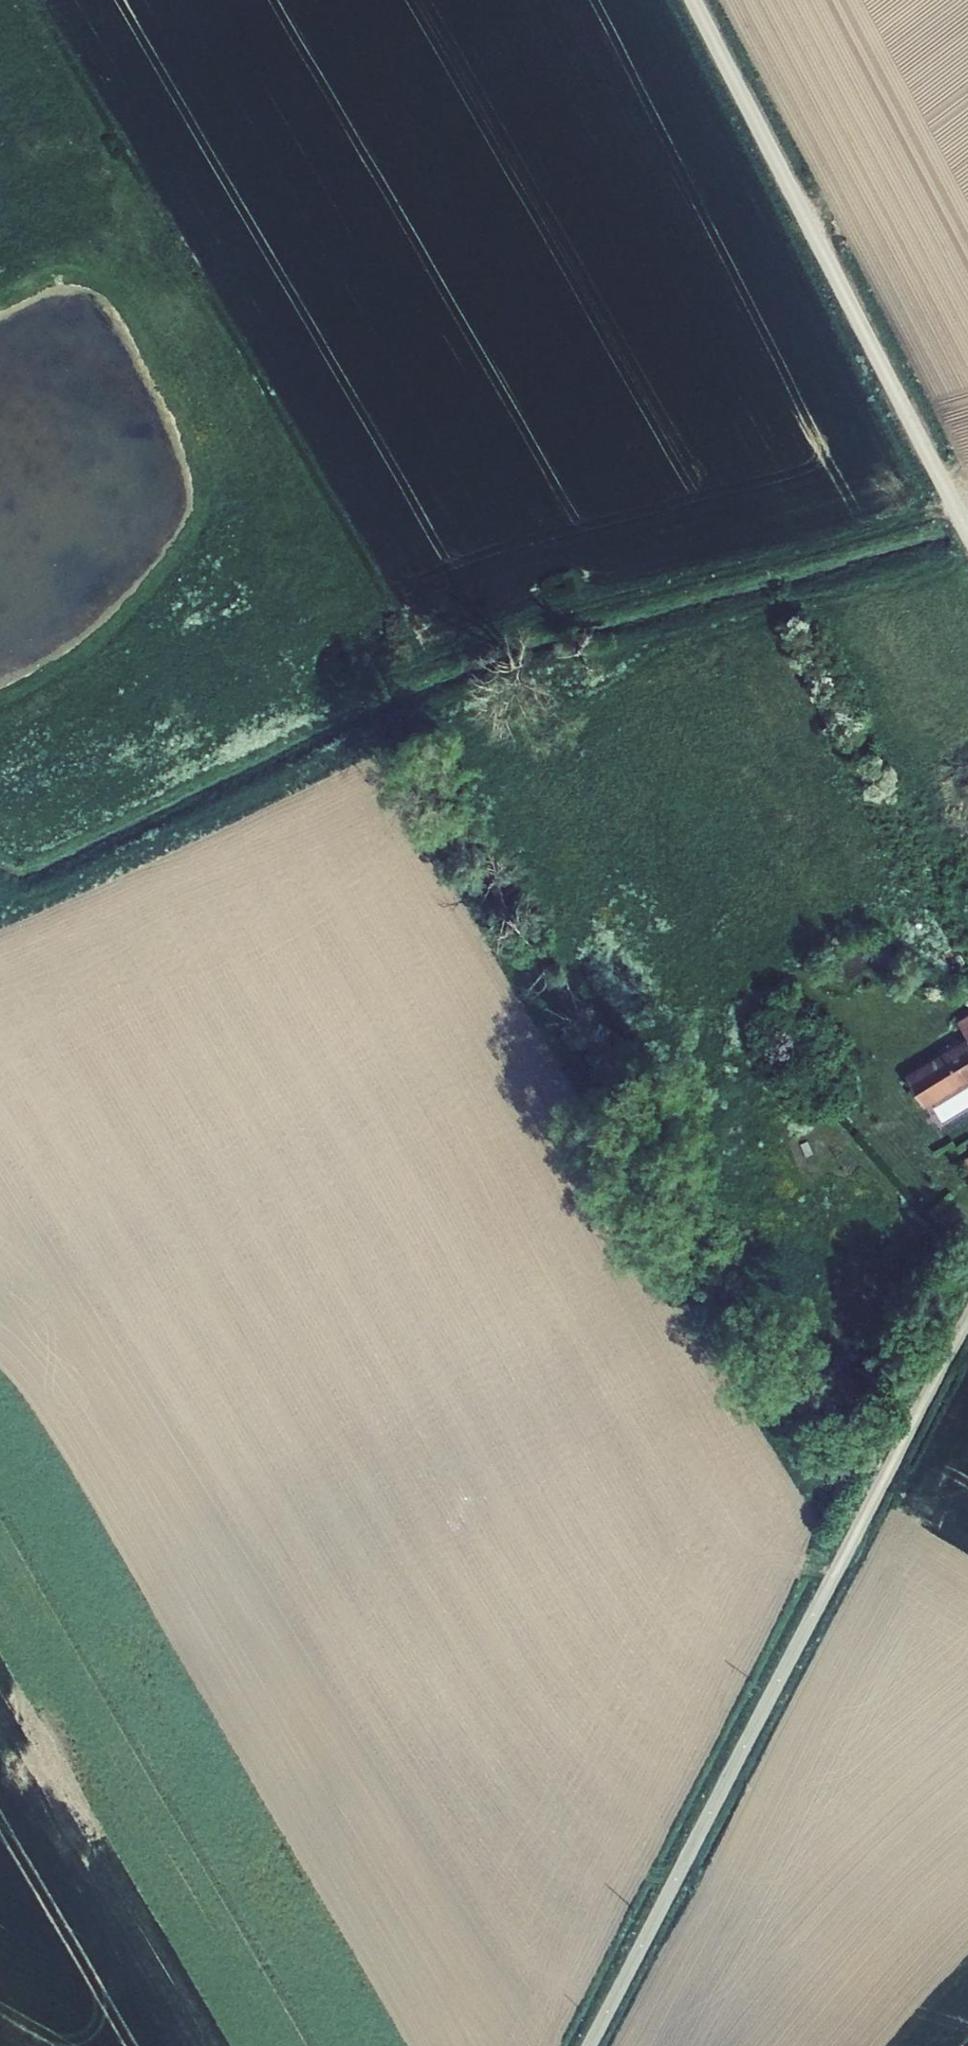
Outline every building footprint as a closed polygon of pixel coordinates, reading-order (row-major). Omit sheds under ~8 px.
[(960,1022),(967,1036),(967,1017),(960,1022)] [(910,1077),(924,1101),(967,1074),(967,1042),(910,1077)]
